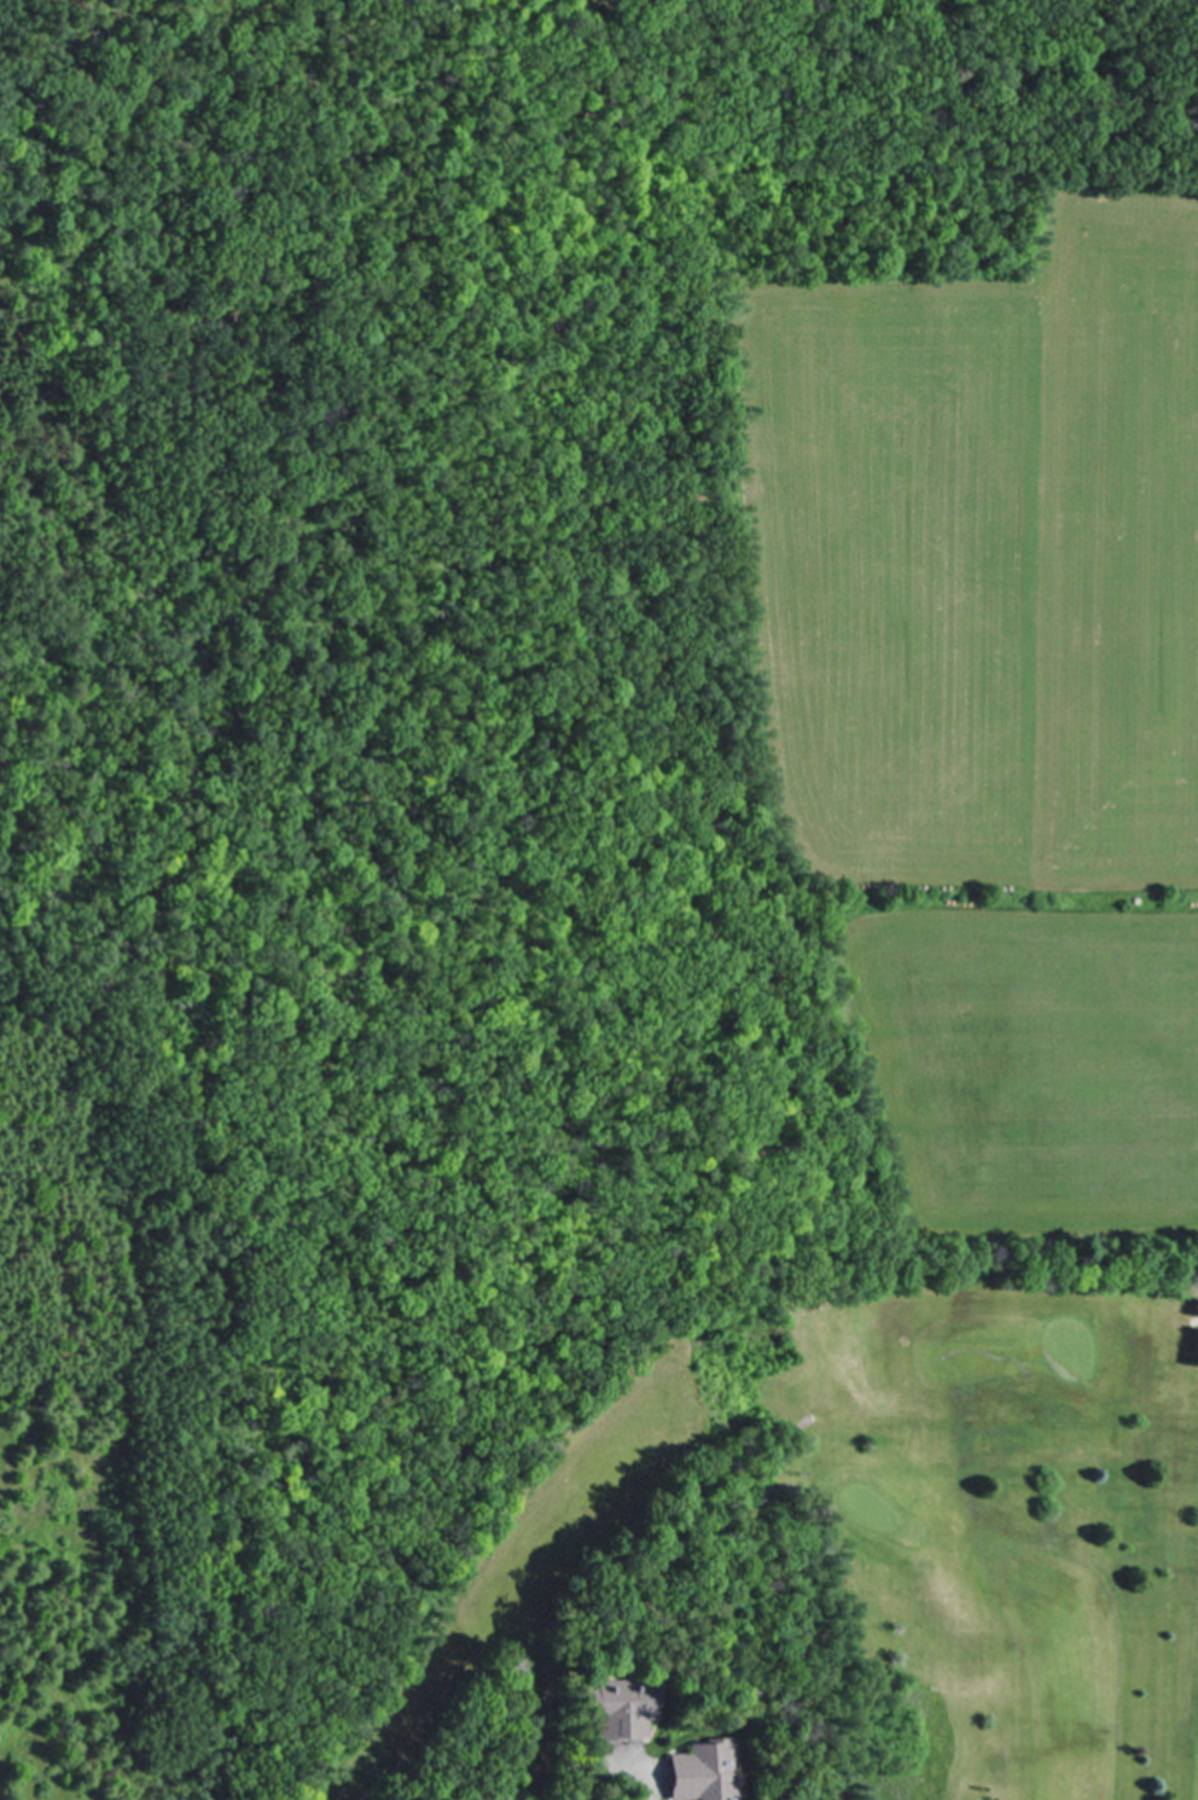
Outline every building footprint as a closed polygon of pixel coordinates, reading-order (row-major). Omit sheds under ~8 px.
[(646,1738),(644,1679),(584,1680),(585,1720),(598,1720),(599,1740),(646,1738)] [(730,1771),(728,1759),(724,1759),(723,1754),(725,1739),(719,1738),(685,1745),(684,1757),(665,1755),(661,1785),(664,1798),(681,1799),(727,1799),(730,1771)]
